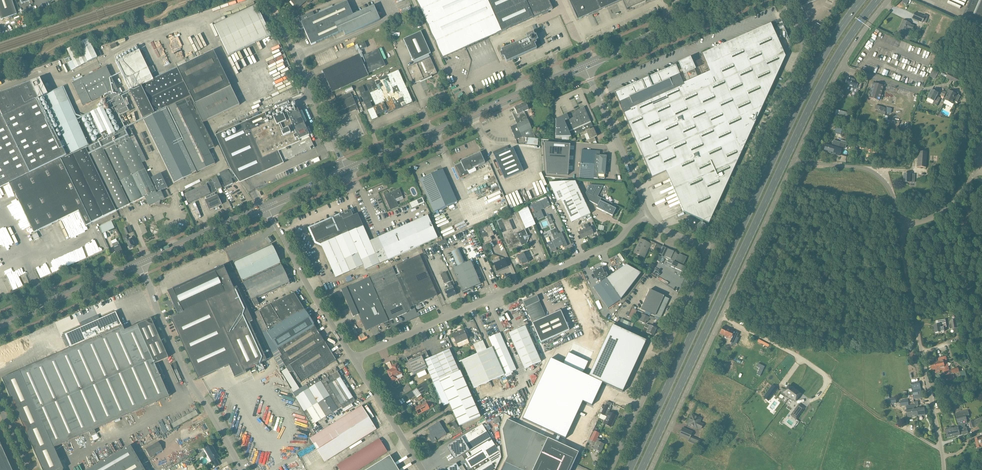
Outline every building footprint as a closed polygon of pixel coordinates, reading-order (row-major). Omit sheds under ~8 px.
[(11,0),(0,0),(0,19),(0,20),(16,15),(11,0)] [(288,3),(291,1),(297,9),(306,2),(308,4),(313,0),(285,0),(288,3)] [(549,0),(417,0),(443,58),(553,9),(549,0)] [(578,20),(623,0),(569,0),(578,20)] [(627,9),(647,0),(623,0),(624,0),(624,1),(623,2),(627,10),(628,9),(627,9)] [(964,16),(981,24),(981,0),(971,0),(964,16)] [(353,16),(347,2),(315,17),(313,12),(298,19),(301,24),(299,25),(298,26),(298,27),(298,28),(301,30),(304,29),(311,45),(343,31),(345,35),(380,20),(374,6),(353,16)] [(271,35),(256,5),(223,21),(214,26),(228,55),(271,35)] [(925,17),(915,12),(912,19),(922,23),(925,17)] [(773,22),(774,28),(784,25),(782,19),(773,22)] [(910,24),(903,21),(898,32),(905,35),(908,29),(912,31),(915,26),(910,24)] [(641,81),(614,93),(615,93),(623,113),(627,121),(628,122),(649,170),(652,178),(666,172),(684,212),(693,217),(709,224),(738,160),(782,64),(779,56),(784,54),(771,24),(707,52),(702,54),(710,72),(705,74),(703,73),(702,75),(698,77),(690,59),(683,63),(683,62),(676,65),(675,66),(649,77),(641,81)] [(431,54),(421,32),(403,40),(415,65),(407,69),(414,84),(437,73),(429,55),(431,54)] [(535,36),(533,32),(526,35),(528,39),(501,50),(502,53),(500,54),(502,58),(504,57),(507,62),(537,49),(536,48),(539,47),(540,45),(538,40),(536,35),(535,36)] [(89,39),(67,50),(70,56),(72,61),(68,63),(72,70),(76,68),(98,58),(95,52),(93,48),(89,39)] [(367,47),(365,42),(358,45),(361,50),(367,47)] [(385,66),(378,49),(360,57),(359,55),(323,71),(321,72),(322,73),(323,73),(332,92),(369,76),(368,74),(385,66)] [(154,80),(139,50),(116,62),(121,73),(125,80),(130,91),(175,183),(215,163),(209,150),(215,147),(203,123),(240,105),(214,51),(154,80)] [(128,111),(106,67),(72,83),(83,106),(108,94),(119,116),(128,111)] [(939,72),(934,69),(930,76),(935,79),(939,72)] [(413,102),(398,70),(358,89),(367,109),(372,107),(373,108),(368,110),(372,120),(378,118),(377,115),(387,111),(388,113),(413,102)] [(946,78),(952,81),(955,75),(949,72),(946,78)] [(961,78),(955,75),(952,81),(958,84),(961,78)] [(846,86),(845,90),(858,94),(859,90),(860,90),(860,89),(862,83),(860,82),(859,81),(848,78),(845,85),(846,86)] [(48,95),(40,79),(0,93),(0,187),(10,182),(34,232),(31,234),(34,239),(39,237),(36,231),(79,211),(86,226),(145,197),(149,206),(164,198),(161,191),(168,188),(161,173),(152,178),(156,186),(154,187),(149,178),(150,177),(149,174),(148,175),(145,169),(142,163),(146,161),(130,127),(115,134),(103,108),(87,116),(90,124),(95,122),(101,135),(107,132),(109,137),(89,146),(62,89),(45,97),(53,114),(71,155),(67,157),(40,99),(48,95)] [(869,98),(879,101),(884,87),(873,84),(869,98)] [(939,93),(932,90),(927,100),(937,106),(941,98),(937,96),(939,93)] [(955,94),(949,91),(946,98),(944,97),(942,101),(944,102),(945,100),(952,104),(954,101),(957,102),(960,96),(958,95),(959,94),(958,93),(957,92),(956,93),(955,94)] [(340,117),(358,109),(351,93),(332,101),(340,117)] [(529,109),(526,103),(514,108),(516,111),(512,113),(517,124),(510,127),(516,140),(522,137),(528,138),(536,138),(524,111),(529,109)] [(891,114),(892,109),(876,105),(874,112),(886,115),(886,112),(891,114)] [(575,111),(555,120),(556,120),(556,137),(571,137),(575,136),(580,133),(583,132),(582,132),(583,132),(586,131),(586,130),(592,128),(592,127),(593,127),(584,107),(576,111),(576,110),(575,111)] [(315,147),(298,109),(287,114),(269,122),(265,113),(219,134),(234,167),(242,179),(315,147)] [(843,129),(836,127),(836,128),(834,128),(834,130),(835,130),(834,133),(841,135),(844,135),(844,138),(849,139),(849,136),(847,136),(848,132),(842,131),(843,129)] [(592,129),(592,128),(586,130),(586,131),(583,132),(582,132),(583,132),(580,133),(581,136),(584,135),(587,134),(589,139),(588,140),(589,143),(591,143),(596,141),(595,137),(597,136),(594,128),(592,129)] [(841,143),(834,141),(832,145),(826,144),(824,151),(830,153),(839,156),(842,148),(839,148),(841,143)] [(570,145),(545,143),(547,174),(568,175),(570,145)] [(509,150),(508,146),(493,152),(505,179),(523,171),(513,148),(509,150)] [(582,150),(579,178),(580,178),(597,179),(598,179),(598,178),(605,179),(606,157),(600,156),(600,151),(582,150)] [(485,163),(480,152),(467,159),(460,162),(461,164),(455,166),(460,178),(468,175),(467,171),(468,170),(468,171),(472,169),(485,163)] [(927,152),(918,152),(917,167),(926,168),(927,152)] [(457,202),(443,169),(419,180),(434,212),(457,202)] [(223,177),(225,182),(224,183),(225,187),(236,182),(229,172),(221,175),(222,178),(223,177)] [(915,175),(904,174),(904,182),(914,183),(915,175)] [(217,177),(212,180),(217,191),(222,188),(217,177)] [(189,203),(217,191),(212,180),(206,183),(207,184),(185,194),(189,203)] [(575,182),(549,183),(558,202),(561,200),(572,223),(590,214),(575,182)] [(590,185),(587,191),(593,194),(590,201),(598,205),(596,208),(603,211),(607,213),(613,216),(616,209),(611,207),(612,204),(609,202),(602,198),(601,198),(598,196),(603,186),(590,185)] [(403,196),(399,189),(384,196),(391,210),(399,207),(396,200),(403,196)] [(222,205),(218,195),(205,201),(209,210),(222,205)] [(423,197),(410,203),(412,208),(425,203),(423,197)] [(541,210),(550,206),(547,199),(531,205),(531,206),(529,207),(531,213),(534,211),(534,213),(538,220),(544,217),(541,210)] [(351,210),(341,214),(358,253),(361,260),(380,252),(374,239),(370,241),(357,213),(353,215),(351,210)] [(501,219),(496,221),(510,252),(522,246),(527,244),(529,238),(525,230),(526,229),(519,211),(518,211),(512,214),(511,210),(505,213),(505,214),(500,217),(501,219)] [(384,262),(380,252),(361,260),(358,253),(341,214),(340,215),(341,216),(339,217),(338,215),(310,228),(316,242),(320,241),(336,277),(350,271),(364,266),(365,270),(384,262)] [(438,238),(428,215),(413,222),(388,233),(378,238),(377,237),(376,236),(374,236),(374,238),(374,239),(380,252),(384,262),(388,260),(423,245),(438,238)] [(115,228),(112,221),(100,226),(103,233),(115,228)] [(489,224),(478,229),(485,243),(492,240),(491,237),(494,235),(492,231),(495,230),(492,224),(489,225),(489,224)] [(590,228),(588,224),(584,225),(586,229),(578,232),(581,239),(593,234),(590,227),(590,228)] [(133,232),(130,226),(124,228),(126,235),(133,232)] [(553,242),(548,244),(550,249),(552,252),(557,250),(556,249),(562,246),(563,248),(567,246),(562,232),(558,234),(557,232),(552,234),(555,240),(553,241),(553,242)] [(128,237),(126,238),(130,248),(130,249),(134,248),(133,247),(136,246),(132,236),(128,238),(128,237)] [(73,263),(94,255),(88,238),(74,243),(75,246),(68,249),(73,263)] [(648,243),(640,240),(634,253),(644,257),(647,250),(649,247),(660,252),(662,247),(650,241),(648,243)] [(118,242),(112,244),(116,254),(118,254),(121,253),(121,252),(122,252),(118,242)] [(243,281),(281,264),(272,244),(234,262),(242,280),(242,279),(243,281)] [(465,246),(469,258),(476,255),(473,244),(465,246)] [(673,251),(666,247),(662,255),(665,256),(664,257),(669,260),(668,262),(672,264),(671,266),(683,272),(685,267),(683,266),(687,258),(680,254),(680,255),(677,254),(678,253),(677,253),(677,252),(675,251),(674,252),(673,252),(673,251)] [(465,263),(459,250),(452,253),(458,267),(452,269),(462,292),(481,284),(470,261),(465,263)] [(528,263),(524,253),(517,257),(518,258),(515,260),(517,263),(519,262),(521,266),(528,263)] [(396,266),(400,274),(414,306),(437,295),(420,255),(396,266)] [(500,261),(499,257),(492,260),(493,264),(497,271),(508,267),(504,259),(500,261)] [(281,264),(243,281),(244,284),(251,299),(255,306),(259,304),(257,299),(290,284),(281,264)] [(626,265),(606,279),(605,278),(607,277),(606,274),(604,275),(602,269),(593,273),(596,279),(600,277),(602,282),(593,288),(608,309),(621,300),(641,274),(626,265)] [(246,373),(245,371),(257,365),(267,361),(257,339),(250,323),(253,321),(234,278),(230,280),(224,266),(173,289),(173,290),(168,292),(178,313),(178,314),(179,315),(171,319),(198,380),(229,366),(233,376),(234,378),(246,373)] [(414,306),(400,274),(396,276),(392,267),(370,277),(374,285),(374,286),(380,299),(384,308),(385,308),(390,320),(396,318),(407,313),(406,312),(411,310),(410,307),(414,306)] [(450,282),(446,272),(440,274),(444,284),(450,282)] [(379,300),(380,299),(374,286),(373,286),(370,277),(341,290),(353,317),(359,314),(366,331),(389,321),(379,300)] [(449,288),(444,290),(448,299),(456,295),(450,282),(447,284),(449,288)] [(650,290),(641,309),(655,316),(660,318),(669,300),(669,299),(664,297),(664,296),(650,290)] [(254,313),(263,333),(305,309),(294,293),(266,306),(259,311),(254,313)] [(539,302),(537,296),(523,302),(533,323),(532,324),(541,343),(569,330),(561,311),(546,317),(539,302)] [(632,305),(628,316),(634,318),(638,307),(632,305)] [(305,309),(263,333),(273,353),(316,327),(305,309)] [(63,469),(54,447),(89,432),(91,435),(96,433),(95,430),(168,397),(167,394),(169,393),(165,384),(163,385),(161,381),(165,379),(157,363),(168,358),(150,319),(124,331),(115,312),(98,320),(96,316),(92,318),(94,322),(64,335),(70,349),(2,379),(42,469),(61,469),(63,469)] [(642,314),(639,321),(645,324),(646,321),(648,321),(649,319),(649,318),(642,314)] [(628,328),(631,323),(622,319),(619,324),(628,328)] [(950,329),(957,328),(956,319),(951,320),(952,324),(949,325),(950,329)] [(936,325),(934,325),(935,333),(944,332),(943,328),(947,327),(945,320),(936,321),(936,325)] [(550,359),(522,419),(558,436),(560,437),(565,439),(583,402),(592,406),(602,383),(622,392),(646,341),(612,325),(589,377),(583,374),(581,373),(563,365),(550,359)] [(650,326),(646,325),(645,327),(648,329),(647,333),(653,336),(656,329),(650,326)] [(541,362),(525,326),(509,333),(524,369),(541,362)] [(278,350),(273,353),(280,368),(285,365),(287,368),(290,366),(326,343),(320,333),(316,327),(278,350)] [(734,332),(723,327),(720,334),(731,339),(731,338),(734,340),(737,334),(734,332)] [(458,333),(453,335),(456,344),(467,339),(465,333),(465,332),(464,332),(463,330),(457,332),(458,333)] [(516,370),(500,333),(489,338),(505,374),(507,374),(516,370)] [(739,336),(737,344),(753,349),(756,341),(739,336)] [(478,354),(462,361),(470,379),(474,388),(505,374),(493,347),(487,350),(483,341),(474,345),(478,354)] [(267,360),(271,358),(264,343),(260,345),(267,360)] [(326,343),(290,366),(293,371),(301,382),(336,360),(326,343)] [(726,353),(731,355),(736,345),(730,343),(726,353)] [(413,360),(405,364),(409,372),(412,371),(414,375),(427,369),(433,383),(444,406),(450,404),(450,405),(460,426),(480,417),(460,371),(459,371),(449,349),(429,358),(426,352),(414,357),(413,358),(413,359),(413,360)] [(938,359),(939,361),(940,368),(943,368),(943,371),(944,376),(949,375),(953,374),(956,373),(959,372),(958,368),(951,369),(951,370),(949,370),(946,356),(939,358),(940,359),(938,359)] [(941,376),(944,376),(943,371),(943,368),(940,368),(939,361),(931,363),(933,370),(935,370),(936,373),(940,372),(941,376)] [(758,364),(756,367),(760,368),(757,375),(760,376),(765,367),(758,364)] [(398,367),(397,365),(392,367),(393,369),(388,371),(392,381),(396,379),(395,376),(402,373),(399,366),(398,367)] [(518,375),(516,370),(507,374),(509,379),(518,375)] [(342,406),(341,406),(343,408),(354,402),(356,401),(337,372),(328,377),(330,380),(327,382),(329,385),(328,385),(333,393),(342,406)] [(318,378),(293,393),(304,411),(333,393),(328,385),(329,385),(327,382),(330,380),(328,377),(320,382),(318,378)] [(430,385),(428,381),(421,386),(412,391),(419,400),(423,398),(421,395),(426,392),(424,390),(430,385)] [(921,389),(920,381),(911,383),(913,390),(915,389),(916,390),(921,389)] [(412,390),(409,385),(402,389),(405,394),(412,390)] [(777,389),(772,385),(763,398),(768,401),(777,389)] [(784,389),(781,393),(785,396),(788,399),(795,389),(791,387),(789,385),(788,387),(786,390),(784,389)] [(795,389),(788,399),(791,401),(792,400),(795,402),(799,396),(801,394),(799,392),(795,389)] [(326,416),(341,406),(342,406),(333,393),(304,411),(310,421),(314,427),(317,426),(315,423),(326,416)] [(889,398),(889,394),(885,395),(887,405),(897,403),(896,397),(889,398)] [(433,404),(430,400),(426,402),(415,408),(418,415),(429,409),(429,408),(434,406),(433,404)] [(918,401),(915,402),(915,404),(915,408),(917,416),(918,415),(919,416),(922,416),(922,415),(926,414),(925,406),(917,407),(917,406),(919,405),(918,401)] [(602,413),(601,414),(607,417),(605,421),(603,424),(611,427),(616,416),(609,412),(611,408),(610,408),(611,404),(607,402),(605,405),(604,409),(602,413)] [(798,404),(793,412),(798,416),(804,408),(798,404)] [(913,405),(906,406),(907,409),(908,417),(917,416),(915,408),(913,408),(913,405)] [(376,430),(361,407),(310,439),(325,462),(376,430)] [(174,428),(198,414),(196,410),(171,424),(174,428)] [(958,427),(945,429),(946,434),(962,430),(965,425),(968,423),(967,423),(967,419),(966,416),(969,415),(968,410),(960,412),(961,416),(956,417),(957,422),(958,427)] [(701,419),(692,415),(687,424),(697,428),(701,429),(703,425),(699,423),(701,419)] [(969,423),(971,428),(977,426),(977,425),(981,423),(981,418),(973,422),(973,421),(969,423)] [(507,420),(502,430),(507,457),(501,469),(571,469),(579,453),(507,420)] [(461,431),(455,421),(452,423),(455,429),(454,430),(457,434),(461,431)] [(200,442),(209,438),(202,423),(188,430),(192,439),(197,436),(200,442)] [(446,434),(439,423),(428,429),(432,434),(429,436),(432,443),(446,434)] [(447,446),(454,457),(455,459),(462,455),(465,460),(463,461),(462,462),(461,463),(463,465),(465,469),(493,469),(494,468),(496,469),(501,457),(500,446),(497,448),(483,424),(461,437),(461,438),(447,446)] [(966,427),(965,425),(962,430),(946,434),(947,437),(960,434),(960,435),(968,433),(967,428),(966,429),(966,427)] [(694,440),(690,438),(692,432),(683,428),(679,436),(689,440),(688,442),(699,446),(700,444),(694,441),(694,440)] [(600,433),(594,431),(590,440),(597,443),(594,449),(600,452),(604,445),(601,443),(602,440),(597,438),(600,433)] [(379,439),(345,461),(337,466),(340,469),(358,469),(387,452),(379,439)] [(158,442),(145,449),(149,457),(162,450),(158,442)] [(209,447),(207,443),(203,445),(204,449),(212,462),(214,464),(212,465),(213,466),(211,467),(212,469),(215,467),(215,468),(220,465),(217,459),(219,458),(212,445),(209,447)] [(1,446),(0,444),(0,469),(11,469),(1,446)] [(88,469),(149,469),(142,459),(140,461),(130,445),(88,469)] [(307,466),(311,464),(305,455),(308,453),(306,449),(299,452),(307,466)] [(367,469),(399,469),(390,456),(367,469)]
